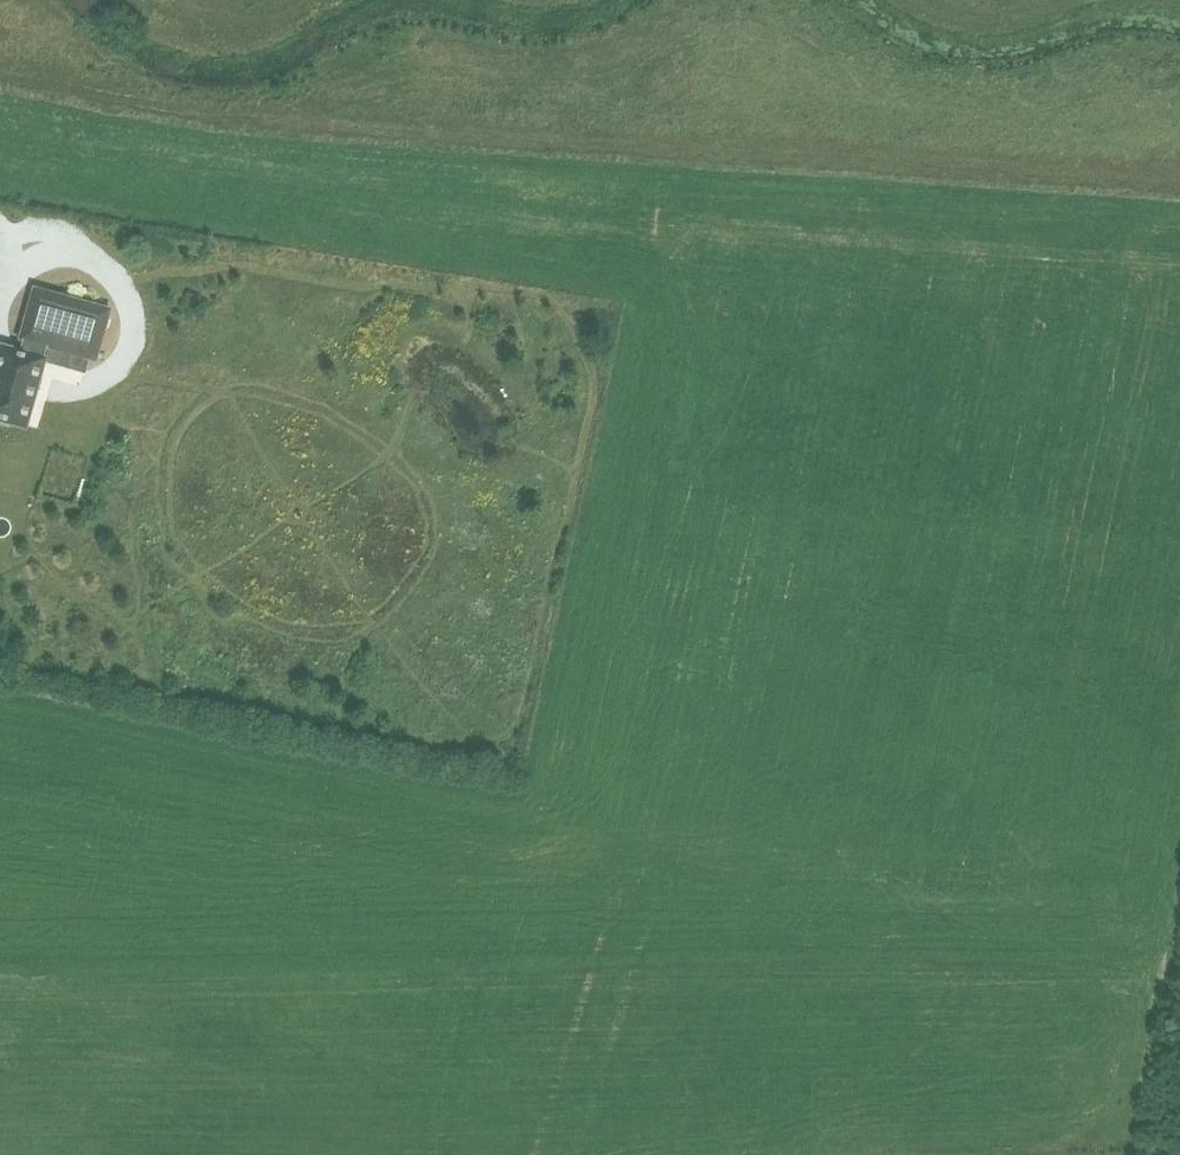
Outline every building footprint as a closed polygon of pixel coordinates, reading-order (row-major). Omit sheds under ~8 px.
[(24,427),(47,348),(96,361),(111,309),(33,287),(19,340),(23,341),(19,352),(0,346),(0,420),(24,427)]
